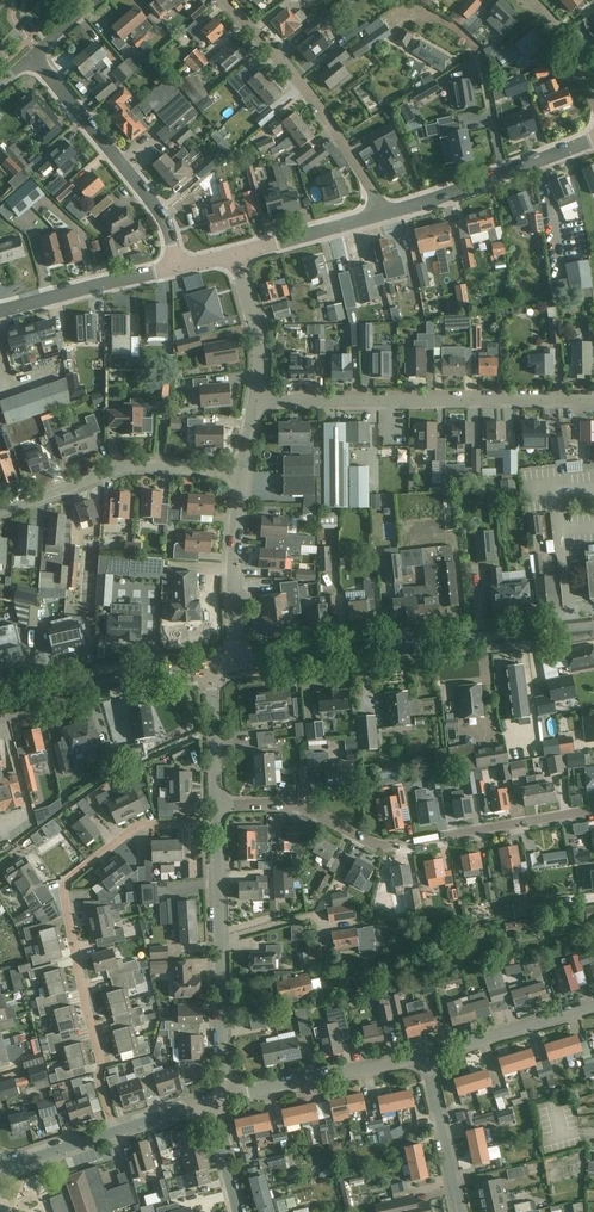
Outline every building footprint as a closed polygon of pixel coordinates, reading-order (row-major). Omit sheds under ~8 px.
[(149,5),(156,14),(162,9),(155,0),(149,5)] [(173,7),(178,12),(184,7),(182,5),(181,5),(178,2),(176,0),(155,0),(167,13),(173,7)] [(462,25),(473,13),(485,0),(469,0),(451,19),(462,26),(462,25)] [(491,12),(489,14),(491,17),(487,22),(504,37),(517,23),(511,17),(514,14),(507,8),(509,6),(502,0),(491,12)] [(560,1),(571,13),(577,7),(579,9),(585,4),(583,2),(585,0),(561,0),(560,1)] [(200,3),(188,14),(194,20),(206,9),(200,3)] [(140,35),(145,31),(146,32),(152,27),(146,20),(147,19),(137,7),(125,17),(140,35)] [(300,10),(293,16),(288,9),(272,23),(283,36),(284,35),(287,39),(302,26),(300,24),(307,18),(300,10)] [(161,22),(153,12),(147,17),(155,27),(161,22)] [(473,13),(462,25),(469,31),(475,34),(482,26),(482,21),(473,13)] [(584,20),(584,23),(585,26),(586,28),(588,31),(589,33),(592,36),(593,38),(593,13),(584,20)] [(75,37),(87,27),(84,23),(83,23),(78,17),(66,27),(75,37)] [(113,28),(123,40),(131,33),(136,39),(140,35),(125,17),(113,28)] [(208,25),(201,31),(213,44),(226,32),(216,20),(209,26),(208,25)] [(186,29),(192,37),(202,28),(195,21),(186,29)] [(318,21),(305,32),(310,38),(297,49),(309,63),(329,47),(318,33),(323,28),(318,21)] [(351,28),(342,36),(347,42),(360,32),(352,23),(349,26),(351,28)] [(364,39),(370,49),(391,35),(385,25),(364,39)] [(406,48),(414,35),(403,29),(396,42),(406,48)] [(145,41),(149,38),(150,37),(146,32),(145,31),(140,35),(145,41)] [(529,63),(542,58),(539,51),(544,46),(532,32),(521,42),(520,40),(503,52),(501,49),(494,54),(503,67),(522,54),(529,63)] [(145,41),(140,35),(136,39),(133,42),(138,47),(140,45),(145,41)] [(370,49),(364,39),(350,49),(356,59),(370,49)] [(156,54),(145,41),(140,45),(147,53),(143,57),(147,62),(156,54)] [(434,67),(443,72),(450,59),(419,41),(412,53),(435,66),(434,67)] [(96,43),(84,53),(95,66),(96,66),(105,76),(111,71),(102,60),(107,56),(96,43)] [(246,54),(243,51),(245,50),(245,48),(242,44),(240,44),(238,45),(236,43),(225,52),(223,50),(209,63),(215,70),(221,65),(227,71),(246,54)] [(331,90),(348,76),(340,66),(349,58),(341,49),(324,62),(329,69),(320,76),(331,90)] [(208,63),(204,59),(196,50),(184,60),(194,71),(195,70),(198,72),(208,63)] [(95,66),(84,53),(73,63),(88,80),(94,75),(105,88),(95,97),(100,103),(116,89),(112,84),(105,76),(96,66),(95,66)] [(412,73),(418,57),(410,54),(404,70),(412,73)] [(127,60),(124,62),(134,74),(140,69),(131,59),(127,60)] [(112,84),(116,89),(121,84),(121,85),(134,74),(124,62),(111,74),(117,80),(114,83),(113,82),(112,84)] [(537,80),(553,74),(549,65),(534,71),(537,80)] [(420,79),(430,75),(428,68),(417,72),(420,79)] [(242,100),(246,105),(272,83),(261,72),(238,93),(244,99),(242,100)] [(209,95),(191,73),(178,84),(196,106),(209,95)] [(416,104),(440,90),(431,74),(421,80),(424,87),(411,95),(416,104)] [(527,90),(523,77),(501,84),(506,98),(527,90)] [(170,78),(145,100),(149,105),(153,109),(166,125),(159,132),(167,142),(201,113),(170,78)] [(448,90),(453,90),(454,96),(452,96),(450,99),(451,105),(454,107),(456,107),(457,111),(468,109),(467,108),(476,107),(471,80),(447,85),(448,90)] [(544,116),(550,113),(572,105),(567,90),(560,93),(555,80),(540,85),(546,103),(541,105),(544,116)] [(272,83),(246,105),(246,106),(250,111),(256,106),(257,107),(264,101),(269,106),(282,95),(272,83)] [(495,102),(505,98),(506,98),(501,84),(493,88),(495,102)] [(140,113),(142,111),(138,106),(138,105),(130,112),(122,102),(130,95),(124,89),(109,102),(117,112),(112,117),(116,122),(115,122),(121,129),(140,113)] [(55,123),(59,120),(38,96),(34,100),(30,94),(14,107),(17,110),(15,112),(20,118),(22,116),(25,119),(30,125),(35,121),(44,131),(39,136),(45,144),(61,130),(55,123)] [(138,106),(142,111),(149,105),(145,100),(138,106)] [(402,112),(411,108),(408,102),(399,107),(402,112)] [(149,105),(142,111),(146,116),(148,113),(153,109),(149,105)] [(261,128),(276,115),(270,108),(255,121),(261,128)] [(390,110),(384,114),(388,120),(394,116),(390,110)] [(529,111),(503,120),(511,141),(513,140),(515,142),(521,140),(521,137),(537,131),(529,111)] [(140,113),(121,129),(127,136),(127,135),(131,140),(137,135),(138,136),(146,130),(145,129),(148,127),(142,120),(145,118),(140,113)] [(286,129),(291,136),(305,125),(296,113),(282,124),(279,119),(268,127),(275,137),(286,129)] [(436,123),(423,127),(426,138),(439,135),(436,123)] [(444,138),(449,137),(454,163),(472,160),(466,133),(461,134),(459,124),(442,128),(444,138)] [(290,148),(296,143),(301,148),(315,138),(305,125),(291,136),(278,146),(275,147),(273,148),(275,152),(281,149),(282,151),(288,146),(290,148)] [(180,147),(194,135),(186,126),(172,138),(180,147)] [(404,174),(399,164),(403,162),(393,143),(397,141),(389,126),(371,136),(378,150),(381,149),(387,159),(380,163),(390,182),(404,174)] [(260,153),(273,148),(275,147),(272,138),(256,145),(256,146),(253,147),(256,155),(260,153)] [(65,141),(49,155),(60,168),(76,154),(65,141)] [(300,165),(315,154),(309,145),(295,156),(294,154),(287,159),(287,165),(300,165)] [(197,148),(189,155),(163,177),(168,183),(166,184),(171,189),(172,188),(173,189),(180,183),(182,185),(195,174),(187,165),(201,153),(197,148)] [(329,155),(323,148),(300,166),(305,173),(329,155)] [(152,166),(163,177),(189,155),(183,149),(171,160),(166,154),(152,166)] [(335,149),(329,154),(336,163),(342,158),(335,149)] [(195,170),(202,179),(220,163),(213,155),(195,170)] [(22,157),(17,162),(23,169),(28,164),(22,157)] [(10,158),(4,165),(17,176),(23,170),(10,158)] [(42,175),(51,167),(45,159),(35,167),(42,175)] [(273,166),(277,182),(281,197),(285,214),(291,212),(292,214),(293,215),(299,214),(300,212),(299,210),(300,210),(296,193),(289,195),(285,179),(284,178),(281,167),(273,166)] [(583,171),(593,195),(593,167),(583,171)] [(93,173),(77,187),(89,200),(104,186),(93,173)] [(341,203),(342,201),(342,199),(347,197),(343,181),(341,181),(339,173),(319,179),(326,203),(332,201),(332,202),(333,201),(333,203),(335,204),(341,203)] [(204,191),(215,181),(209,174),(198,185),(204,191)] [(560,208),(569,205),(576,202),(570,186),(568,186),(564,178),(550,184),(560,208)] [(31,180),(18,191),(32,207),(45,196),(31,180)] [(60,202),(76,188),(69,181),(54,196),(60,202)] [(51,182),(45,187),(54,195),(59,190),(51,182)] [(285,214),(281,197),(277,182),(269,184),(271,191),(264,193),(266,201),(270,218),(271,218),(271,219),(273,220),(278,219),(279,217),(279,216),(285,214)] [(221,197),(230,229),(248,225),(243,208),(236,210),(233,201),(232,201),(227,183),(218,185),(221,197)] [(5,199),(9,188),(0,185),(0,197),(5,199)] [(251,189),(253,197),(257,211),(264,209),(258,187),(251,189)] [(18,191),(5,202),(6,203),(0,208),(0,212),(7,221),(15,214),(19,218),(32,207),(18,191)] [(251,191),(242,194),(249,218),(258,216),(251,191)] [(520,228),(529,224),(530,234),(543,232),(540,203),(530,207),(525,194),(508,200),(515,217),(516,217),(520,228)] [(113,203),(108,196),(99,204),(104,211),(113,203)] [(210,200),(214,216),(207,218),(212,234),(230,229),(221,197),(210,200)] [(66,208),(70,212),(76,206),(71,202),(66,208)] [(76,218),(80,221),(90,213),(85,208),(82,212),(76,218)] [(113,235),(134,225),(125,209),(105,219),(113,235)] [(497,240),(494,229),(495,229),(490,211),(465,217),(472,244),(489,239),(490,242),(497,240)] [(134,225),(113,235),(102,241),(109,261),(118,258),(114,244),(122,240),(125,247),(145,237),(143,235),(145,234),(142,229),(141,230),(137,223),(134,225)] [(431,228),(435,250),(452,246),(447,224),(431,228)] [(435,250),(431,228),(414,232),(419,254),(435,250)] [(64,262),(64,263),(65,265),(83,261),(75,232),(58,236),(64,262)] [(58,236),(57,234),(40,238),(47,267),(64,263),(64,262),(58,236)] [(9,253),(11,261),(26,256),(21,238),(10,241),(13,249),(12,250),(13,252),(9,253)] [(464,263),(463,263),(464,269),(475,267),(470,239),(460,241),(464,263)] [(102,249),(99,240),(92,242),(94,251),(102,249)] [(391,252),(389,252),(386,240),(371,244),(375,264),(384,262),(385,268),(392,266),(391,260),(393,260),(391,252)] [(0,244),(0,264),(11,261),(9,253),(13,252),(12,250),(13,249),(10,241),(0,244)] [(395,256),(401,255),(398,242),(392,243),(395,256)] [(493,256),(505,255),(503,243),(492,244),(493,256)] [(325,276),(326,276),(321,257),(306,261),(311,280),(319,278),(321,286),(327,284),(325,276)] [(401,267),(408,268),(409,259),(401,259),(401,267)] [(440,273),(438,262),(432,263),(434,274),(440,273)] [(430,287),(425,263),(415,265),(421,289),(430,287)] [(560,284),(561,293),(592,288),(588,264),(567,268),(569,282),(560,284)] [(371,265),(353,269),(361,304),(369,302),(369,301),(379,299),(371,265)] [(347,270),(337,273),(345,308),(355,306),(347,270)] [(400,280),(409,282),(411,271),(402,270),(400,280)] [(379,282),(384,294),(394,290),(389,278),(379,282)] [(278,291),(274,292),(272,282),(260,285),(265,302),(276,299),(276,298),(280,297),(280,298),(288,296),(286,286),(277,288),(278,291)] [(212,322),(222,319),(216,298),(213,299),(211,291),(188,297),(196,325),(188,327),(191,338),(215,331),(212,322)] [(134,292),(133,310),(155,311),(155,293),(134,292)] [(328,298),(326,292),(317,294),(318,301),(328,298)] [(469,305),(468,298),(457,300),(459,307),(469,305)] [(175,303),(155,307),(161,336),(182,334),(175,303)] [(289,304),(274,304),(274,319),(289,319),(289,304)] [(345,319),(342,304),(327,307),(330,323),(345,319)] [(547,320),(550,345),(561,343),(557,319),(558,319),(556,307),(546,308),(548,320),(547,320)] [(390,309),(393,322),(401,320),(398,308),(390,309)] [(95,315),(74,316),(76,343),(97,342),(95,315)] [(131,354),(132,354),(131,315),(121,315),(121,316),(112,317),(112,350),(131,350),(131,354)] [(447,319),(445,319),(446,331),(462,329),(461,315),(447,317),(447,319)] [(462,329),(471,328),(470,315),(461,315),(462,329)] [(153,318),(134,319),(135,355),(154,355),(153,318)] [(51,321),(36,325),(41,341),(55,337),(54,333),(51,321)] [(41,341),(36,325),(21,329),(25,346),(41,341)] [(315,340),(315,355),(324,355),(324,325),(307,326),(307,335),(319,335),(319,340),(315,340)] [(345,325),(347,347),(358,347),(356,325),(345,325)] [(362,327),(362,351),(371,351),(372,327),(362,327)] [(481,349),(481,328),(472,328),(472,349),(481,349)] [(25,346),(21,329),(6,333),(11,351),(8,351),(10,359),(14,358),(14,359),(22,357),(24,365),(30,363),(27,351),(25,346)] [(59,353),(60,352),(63,344),(62,331),(54,333),(55,337),(59,353)] [(571,365),(570,365),(570,378),(583,378),(583,375),(591,375),(591,347),(593,347),(593,331),(588,331),(590,343),(571,343),(571,365)] [(425,350),(434,350),(434,334),(427,334),(427,335),(418,335),(418,341),(414,341),(414,349),(407,349),(407,364),(405,364),(405,373),(407,373),(407,377),(425,377),(425,350)] [(199,336),(175,342),(178,353),(201,347),(199,336)] [(207,365),(236,360),(233,341),(204,346),(207,365)] [(479,353),(479,360),(480,376),(496,376),(496,368),(498,368),(498,344),(487,345),(487,353),(479,353)] [(552,375),(552,365),(554,365),(554,350),(546,350),(546,356),(530,356),(530,366),(537,367),(537,375),(552,375)] [(290,353),(291,366),(289,366),(289,379),(313,379),(313,365),(312,365),(312,359),(303,359),(303,353),(290,353)] [(390,353),(371,354),(372,377),(390,377),(390,353)] [(173,369),(174,356),(165,355),(164,368),(173,369)] [(131,357),(131,369),(140,369),(139,357),(131,357)] [(350,357),(332,357),(332,379),(351,379),(351,365),(350,365),(350,357)] [(449,357),(449,361),(442,361),(443,374),(457,374),(457,377),(464,377),(464,357),(449,357)] [(77,373),(67,375),(71,396),(86,393),(85,385),(79,386),(77,373)] [(31,417),(40,414),(51,410),(70,403),(66,378),(0,401),(0,418),(5,417),(8,425),(31,417)] [(208,378),(193,379),(193,387),(200,387),(201,398),(196,399),(196,405),(181,406),(182,414),(201,412),(200,406),(230,404),(228,384),(208,386),(208,378)] [(93,405),(105,402),(102,393),(91,396),(93,405)] [(142,408),(124,408),(124,412),(108,412),(108,427),(119,427),(119,426),(124,426),(124,434),(142,434),(142,408)] [(51,410),(40,414),(44,427),(49,439),(57,436),(50,419),(54,418),(51,410)] [(85,418),(88,425),(72,430),(81,454),(97,449),(92,435),(100,432),(94,415),(85,418)] [(557,418),(558,425),(561,424),(563,436),(568,435),(567,428),(570,428),(569,417),(557,418)] [(188,419),(188,427),(196,427),(196,446),(223,447),(223,427),(203,427),(203,419),(188,419)] [(490,421),(490,423),(488,423),(488,429),(483,429),(483,441),(487,441),(487,451),(497,450),(497,448),(504,448),(504,423),(497,423),(497,421),(490,421)] [(582,423),(582,442),(590,442),(590,467),(593,467),(593,422),(582,423)] [(545,424),(531,424),(531,423),(523,423),(523,442),(538,442),(538,440),(545,440),(545,424)] [(321,476),(324,476),(324,508),(369,508),(369,477),(369,467),(349,467),(349,449),(349,444),(348,444),(348,424),(347,424),(324,424),(324,456),(321,456),(321,476)] [(349,449),(370,449),(370,443),(369,443),(369,424),(348,424),(348,444),(349,444),(349,449)] [(418,426),(414,426),(415,447),(418,447),(418,449),(425,449),(425,450),(432,450),(432,449),(435,449),(435,461),(446,461),(446,457),(445,449),(445,439),(436,439),(436,424),(418,424),(418,426)] [(457,439),(457,444),(457,450),(463,450),(463,444),(473,444),(473,424),(456,424),(456,427),(452,427),(452,439),(457,439)] [(278,425),(278,433),(276,435),(276,440),(278,441),(278,446),(292,446),(292,447),(301,447),(301,456),(313,456),(313,443),(306,443),(306,425),(278,425)] [(81,454),(72,430),(55,437),(63,461),(81,454)] [(0,433),(0,438),(5,451),(14,448),(8,431),(0,433)] [(563,438),(552,440),(554,461),(566,460),(563,438)] [(26,463),(29,462),(33,474),(51,468),(46,454),(42,456),(40,450),(23,456),(26,463)] [(481,476),(480,450),(472,450),(472,476),(481,476)] [(515,451),(504,451),(505,475),(516,474),(515,451)] [(10,485),(9,482),(17,479),(8,454),(2,456),(1,454),(0,454),(0,489),(10,485)] [(404,470),(404,454),(381,454),(380,469),(404,470)] [(313,495),(313,476),(313,456),(301,456),(283,457),(283,495),(305,495),(313,495)] [(321,476),(321,456),(313,456),(313,476),(321,476)] [(446,465),(446,475),(472,475),(471,468),(465,468),(465,464),(446,465)] [(442,493),(453,493),(454,493),(454,476),(442,476),(442,493)] [(315,504),(315,505),(323,505),(323,478),(316,478),(317,496),(313,496),(313,495),(305,495),(304,504),(315,504)] [(515,478),(496,479),(497,491),(516,489),(515,478)] [(143,492),(141,517),(153,517),(152,522),(154,524),(167,525),(168,508),(161,507),(162,493),(143,492)] [(103,499),(103,506),(101,524),(114,525),(116,523),(116,518),(128,519),(130,494),(111,493),(110,500),(103,499)] [(213,496),(188,495),(188,506),(183,506),(181,508),(180,520),(198,522),(198,514),(212,515),(213,496)] [(380,509),(380,495),(371,495),(372,509),(380,509)] [(92,500),(76,505),(80,515),(78,516),(80,523),(88,520),(90,526),(97,523),(95,517),(97,516),(92,500)] [(315,504),(304,504),(303,513),(315,513),(315,505),(315,504)] [(337,529),(337,513),(319,514),(319,529),(337,529)] [(59,554),(60,546),(63,547),(66,517),(50,515),(47,544),(46,544),(45,553),(59,554)] [(542,534),(540,515),(526,517),(528,536),(542,534)] [(269,536),(268,543),(301,545),(314,546),(315,537),(286,535),(287,519),(262,517),(262,525),(259,526),(258,532),(261,534),(261,536),(269,536)] [(35,557),(36,528),(20,527),(20,534),(16,534),(15,553),(19,553),(18,556),(35,557)] [(495,561),(493,531),(475,533),(477,562),(495,561)] [(196,552),(210,552),(211,533),(186,532),(185,544),(176,543),(174,545),(173,559),(195,560),(196,552)] [(130,556),(132,556),(133,543),(125,542),(124,553),(126,553),(125,557),(130,557),(130,556)] [(133,543),(132,556),(137,556),(137,553),(141,554),(141,543),(133,543)] [(301,545),(268,543),(268,550),(260,549),(260,551),(257,552),(257,558),(259,561),(259,568),(284,569),(285,558),(291,559),(291,554),(300,554),(301,545)] [(70,545),(69,562),(78,563),(79,546),(70,545)] [(436,600),(437,608),(458,606),(451,545),(422,548),(426,585),(427,601),(436,600)] [(585,546),(590,598),(593,598),(593,545),(585,546)] [(330,547),(318,547),(319,571),(331,571),(330,547)] [(522,562),(529,561),(528,552),(521,553),(522,562)] [(387,583),(402,581),(398,554),(383,556),(387,583)] [(553,604),(551,577),(543,578),(540,554),(534,554),(536,579),(539,606),(553,604)] [(163,558),(130,556),(129,576),(162,578),(163,558)] [(78,563),(69,562),(67,587),(75,588),(76,577),(79,577),(79,572),(77,572),(78,563)] [(40,588),(66,590),(68,567),(55,566),(55,573),(40,573),(40,588)] [(493,610),(511,609),(508,580),(501,580),(500,568),(491,569),(492,588),(491,589),(493,610)] [(97,570),(95,602),(110,603),(111,571),(97,570)] [(296,580),(314,581),(315,572),(297,570),(296,580)] [(198,600),(196,600),(195,590),(197,590),(196,572),(170,574),(171,592),(172,592),(173,601),(171,601),(172,622),(200,620),(198,600)] [(525,578),(508,580),(511,609),(529,607),(527,585),(526,585),(525,578)] [(263,634),(293,630),(291,615),(301,614),(297,581),(279,583),(281,594),(259,597),(263,634)] [(418,606),(420,622),(439,620),(437,608),(436,600),(427,601),(426,585),(412,587),(414,600),(416,600),(417,606),(418,606)] [(37,598),(38,593),(17,587),(14,602),(35,606),(37,598)] [(394,615),(406,614),(407,624),(420,622),(418,606),(417,606),(416,600),(414,600),(412,587),(402,588),(403,599),(393,600),(394,615)] [(40,588),(40,593),(38,593),(37,598),(66,597),(66,590),(40,588)] [(334,595),(326,596),(327,604),(307,607),(310,628),(330,626),(329,615),(336,614),(334,595)] [(374,605),(368,605),(367,599),(346,601),(347,614),(346,614),(346,624),(375,622),(374,605)] [(15,603),(19,625),(30,628),(31,607),(15,603)] [(130,607),(129,615),(109,615),(108,636),(106,636),(106,642),(118,642),(118,638),(124,639),(124,640),(135,640),(135,639),(140,639),(141,606),(126,606),(130,607)] [(79,621),(64,623),(66,651),(82,649),(79,621)] [(64,623),(47,624),(50,652),(66,651),(64,623)] [(23,662),(24,664),(25,664),(15,624),(0,627),(0,667),(7,666),(6,661),(15,659),(16,663),(23,662)] [(567,659),(570,672),(593,668),(593,654),(592,643),(565,648),(566,650),(541,655),(543,664),(567,659)] [(113,665),(102,666),(103,680),(114,679),(113,665)] [(512,719),(530,717),(523,665),(505,667),(512,719)] [(572,689),(573,688),(570,676),(549,680),(552,696),(536,699),(539,715),(555,712),(553,699),(573,695),(572,689)] [(481,684),(458,686),(461,718),(484,716),(481,684)] [(533,698),(544,696),(542,686),(531,688),(533,698)] [(272,712),(281,711),(282,717),(288,716),(287,705),(292,705),(290,690),(286,691),(285,690),(270,692),(272,712)] [(318,693),(320,712),(348,709),(346,690),(318,693)] [(407,691),(384,693),(387,726),(410,724),(407,691)] [(273,718),(272,712),(270,692),(255,693),(257,719),(262,719),(262,722),(273,721),(273,718)] [(300,697),(292,698),(294,716),(301,715),(300,697)] [(150,705),(129,707),(133,740),(154,738),(150,705)] [(373,711),(356,712),(359,745),(376,743),(373,711)] [(584,716),(586,741),(593,740),(593,715),(584,716)] [(487,728),(487,722),(454,723),(454,717),(442,717),(442,722),(452,722),(452,732),(478,731),(478,728),(487,728)] [(75,721),(83,751),(93,748),(95,757),(101,755),(102,760),(113,757),(109,742),(100,745),(98,739),(99,739),(96,730),(95,730),(93,721),(88,722),(87,718),(75,721)] [(74,753),(83,751),(75,721),(64,724),(65,728),(60,729),(63,739),(53,741),(61,771),(72,768),(71,763),(77,761),(74,753)] [(324,738),(322,721),(305,723),(307,740),(324,738)] [(28,753),(32,752),(32,755),(39,753),(38,751),(45,749),(40,728),(23,732),(28,753)] [(258,740),(275,739),(274,731),(257,733),(258,740)] [(559,739),(560,753),(573,751),(571,737),(559,739)] [(145,757),(145,756),(143,743),(142,744),(142,739),(135,740),(136,744),(114,747),(123,767),(124,767),(145,757)] [(275,739),(258,740),(259,748),(276,747),(275,739)] [(422,750),(421,739),(409,740),(411,752),(422,750)] [(560,753),(559,739),(542,741),(544,756),(560,753)] [(459,770),(473,768),(481,767),(508,762),(505,745),(474,751),(473,744),(448,748),(453,771),(459,770)] [(174,758),(186,753),(183,747),(171,752),(174,758)] [(359,749),(358,749),(346,750),(346,761),(359,760),(359,749)] [(314,753),(315,771),(325,770),(326,782),(351,780),(350,761),(329,763),(328,752),(314,753)] [(564,768),(585,767),(584,752),(574,753),(547,757),(550,774),(565,771),(564,768)] [(24,805),(16,775),(4,778),(1,767),(3,766),(0,753),(0,811),(24,805)] [(281,754),(273,754),(273,753),(253,755),(255,770),(274,769),(274,761),(282,761),(281,754)] [(451,765),(449,754),(435,757),(436,767),(451,765)] [(29,792),(37,790),(29,756),(20,758),(29,792)] [(520,776),(521,781),(527,780),(527,777),(524,760),(510,763),(510,765),(509,765),(512,778),(520,776)] [(498,780),(512,778),(509,765),(496,767),(498,780)] [(167,787),(192,786),(192,772),(172,772),(172,766),(157,766),(157,778),(167,778),(167,787)] [(308,784),(307,772),(306,766),(298,767),(300,785),(308,784)] [(585,768),(587,792),(593,791),(593,767),(585,768)] [(274,769),(255,770),(256,786),(275,784),(274,769)] [(473,771),(464,773),(468,795),(477,794),(473,771)] [(555,800),(552,783),(551,776),(545,777),(544,774),(535,775),(539,803),(555,800)] [(539,803),(535,775),(527,777),(527,780),(528,786),(521,788),(524,805),(539,803)] [(124,783),(128,790),(120,795),(130,817),(144,811),(139,800),(145,797),(142,789),(139,785),(136,777),(124,783)] [(430,790),(440,789),(438,777),(428,778),(430,790)] [(515,779),(509,781),(512,793),(518,791),(515,779)] [(478,793),(483,792),(485,792),(485,787),(483,780),(475,782),(477,793),(478,793)] [(425,790),(423,782),(406,786),(407,793),(415,792),(419,813),(413,814),(415,824),(421,823),(421,824),(438,821),(434,801),(428,802),(426,789),(425,790)] [(496,785),(485,787),(485,792),(483,792),(487,813),(509,809),(506,788),(499,790),(496,785)] [(192,786),(167,787),(168,797),(158,798),(158,810),(182,810),(182,803),(192,802),(192,786)] [(403,827),(400,808),(407,807),(403,787),(393,788),(394,797),(377,800),(380,820),(385,819),(387,830),(403,827)] [(462,790),(452,792),(453,800),(456,818),(471,816),(468,797),(463,798),(462,790)] [(102,809),(109,806),(117,824),(130,817),(120,795),(110,799),(107,791),(96,797),(102,809)] [(79,806),(86,815),(72,826),(86,844),(101,832),(90,818),(96,813),(88,804),(89,803),(85,798),(70,808),(73,812),(79,806)] [(50,817),(49,815),(48,809),(34,813),(37,823),(38,827),(50,817)] [(309,825),(286,826),(287,843),(310,841),(309,825)] [(238,843),(268,843),(268,826),(238,827),(238,843)] [(152,841),(153,859),(144,859),(144,867),(145,882),(152,881),(152,867),(153,867),(153,861),(161,861),(161,872),(168,871),(167,836),(161,837),(161,841),(152,841)] [(172,836),(167,836),(168,871),(174,871),(174,861),(182,860),(181,840),(173,841),(172,836)] [(330,867),(334,859),(331,857),(336,847),(320,838),(313,851),(325,857),(322,863),(330,867)] [(268,843),(238,843),(238,860),(256,860),(256,859),(266,859),(265,852),(268,852),(268,843)] [(287,843),(279,843),(279,851),(289,851),(289,849),(289,843),(287,843)] [(499,849),(502,866),(503,873),(520,870),(516,846),(499,849)] [(568,849),(570,864),(580,863),(578,848),(568,849)] [(528,872),(539,870),(545,869),(544,867),(567,864),(565,851),(542,855),(544,862),(537,863),(535,852),(525,854),(528,872)] [(145,882),(144,867),(138,868),(137,870),(134,873),(119,853),(106,862),(121,882),(129,876),(134,882),(145,882)] [(460,873),(463,873),(464,878),(483,875),(479,853),(470,854),(469,853),(462,854),(463,855),(461,856),(462,864),(459,864),(460,873)] [(42,906),(33,912),(36,916),(38,919),(39,919),(42,923),(54,919),(60,915),(54,899),(55,899),(45,885),(43,886),(32,870),(33,870),(24,856),(13,864),(22,878),(26,878),(42,906)] [(362,888),(373,867),(357,858),(350,871),(345,867),(340,876),(362,888)] [(425,862),(428,878),(429,887),(445,884),(446,887),(453,886),(451,871),(443,872),(441,859),(425,862)] [(274,861),(259,862),(259,869),(274,868),(274,861)] [(94,871),(105,886),(97,892),(98,900),(114,896),(118,893),(114,887),(121,882),(106,862),(94,871)] [(195,863),(183,864),(183,878),(195,877),(195,863)] [(10,886),(13,884),(17,890),(20,888),(25,896),(25,895),(28,899),(26,900),(31,908),(33,912),(42,906),(26,878),(22,878),(13,864),(1,871),(4,876),(2,877),(6,883),(8,882),(10,886)] [(408,865),(392,867),(396,886),(411,883),(408,865)] [(275,869),(275,899),(294,899),(294,889),(302,888),(300,874),(294,874),(294,869),(275,869)] [(539,870),(528,872),(529,882),(541,880),(539,870)] [(323,872),(314,889),(324,894),(333,877),(323,872)] [(529,882),(528,872),(518,874),(521,893),(531,891),(529,882)] [(267,875),(257,876),(257,882),(240,883),(240,899),(252,898),(253,901),(263,901),(263,888),(267,888),(267,875)] [(495,898),(492,882),(484,883),(487,900),(495,898)] [(158,904),(157,884),(140,885),(141,905),(158,904)] [(403,891),(408,913),(423,910),(419,888),(403,891)] [(457,899),(456,889),(448,890),(450,901),(457,899)] [(347,892),(331,894),(333,905),(349,902),(347,892)] [(98,900),(100,907),(85,910),(88,925),(112,920),(110,910),(116,909),(117,912),(125,910),(124,902),(115,904),(114,896),(98,900)] [(175,923),(175,924),(196,923),(196,917),(198,917),(198,910),(195,910),(195,901),(188,901),(188,898),(169,899),(170,923),(175,923)] [(329,922),(356,917),(354,904),(327,908),(329,922)] [(593,918),(593,907),(584,908),(585,919),(593,918)] [(31,908),(21,914),(13,919),(16,925),(36,916),(33,912),(31,908)] [(535,918),(505,924),(507,936),(537,930),(535,918)] [(91,940),(110,936),(112,943),(125,940),(123,927),(113,929),(112,920),(88,925),(91,940)] [(36,937),(38,943),(62,937),(59,926),(42,930),(40,923),(23,928),(27,940),(36,937)] [(197,943),(196,923),(175,924),(175,930),(172,930),(172,935),(175,935),(181,935),(182,944),(197,943)] [(16,945),(10,926),(0,929),(0,931),(5,948),(16,945)] [(338,930),(332,931),(334,951),(340,950),(340,946),(358,944),(358,945),(370,943),(371,949),(385,948),(382,932),(369,934),(370,939),(357,941),(355,927),(338,930)] [(65,949),(62,937),(38,943),(41,953),(31,955),(33,965),(54,959),(52,952),(65,949)] [(559,954),(588,950),(586,940),(558,944),(559,954)] [(274,953),(280,952),(280,945),(266,946),(266,952),(250,953),(251,969),(275,968),(274,953)] [(168,946),(149,947),(150,960),(168,959),(168,946)] [(131,971),(139,969),(139,970),(149,967),(147,959),(137,962),(136,959),(123,963),(121,958),(115,960),(112,949),(92,955),(96,971),(107,968),(109,977),(112,976),(131,971)] [(578,956),(580,965),(593,961),(593,951),(578,956)] [(563,968),(555,970),(562,993),(564,992),(565,995),(572,993),(571,990),(578,988),(573,973),(581,970),(576,955),(561,960),(563,968)] [(308,960),(298,962),(300,970),(309,968),(308,960)] [(48,964),(30,969),(28,961),(17,964),(20,973),(28,971),(30,979),(40,976),(43,986),(67,979),(64,968),(50,971),(48,964)] [(167,961),(150,962),(151,970),(168,969),(167,961)] [(199,977),(191,978),(190,962),(173,963),(174,979),(175,998),(200,997),(199,977)] [(491,969),(500,1000),(508,998),(499,967),(491,969)] [(482,970),(492,1003),(500,1000),(491,969),(482,970)] [(106,1005),(129,999),(126,990),(136,987),(131,971),(112,976),(116,990),(103,994),(106,1005)] [(298,997),(303,996),(314,993),(309,973),(274,982),(279,1002),(282,1001),(283,1005),(299,1001),(298,997)] [(438,980),(439,987),(461,982),(460,976),(438,980)] [(36,998),(38,1007),(59,1001),(57,994),(70,991),(67,979),(43,986),(45,995),(36,998)] [(424,995),(437,992),(434,979),(421,982),(424,995)] [(21,981),(14,983),(15,990),(23,988),(21,981)] [(526,987),(531,1002),(547,997),(542,982),(526,987)] [(514,1007),(531,1002),(526,987),(517,990),(515,985),(509,987),(510,992),(514,1007)] [(0,994),(0,1022),(16,1017),(13,1006),(7,1008),(3,994),(0,995),(0,994)] [(389,996),(394,1016),(403,1014),(398,994),(389,996)] [(479,995),(481,1001),(471,1004),(475,1019),(491,1014),(486,994),(479,995)] [(139,1016),(143,1015),(141,1006),(131,1008),(129,999),(106,1005),(109,1017),(122,1013),(124,1020),(139,1016)] [(459,1023),(475,1019),(471,1004),(462,1007),(460,1000),(447,1003),(449,1010),(449,1011),(453,1025),(459,1023)] [(60,1008),(59,1001),(38,1007),(41,1016),(51,1013),(53,1023),(77,1016),(74,1005),(60,1008)] [(430,1012),(423,1014),(422,1010),(425,1009),(422,1001),(413,1003),(421,1034),(435,1030),(430,1012)] [(164,1021),(164,1022),(161,1022),(160,1029),(165,1029),(164,1028),(189,1029),(189,1023),(202,1022),(202,1010),(193,1010),(192,1003),(177,1004),(177,1008),(173,1008),(173,1020),(164,1021)] [(421,1034),(413,1003),(405,1005),(409,1017),(403,1019),(407,1037),(421,1034)] [(257,1018),(270,1015),(267,1005),(255,1008),(247,1010),(249,1020),(257,1018)] [(379,1008),(381,1022),(383,1022),(385,1033),(393,1032),(391,1021),(389,1006),(379,1008)] [(323,1055),(341,1051),(338,1036),(347,1034),(342,1007),(332,1009),(335,1023),(313,1028),(315,1039),(319,1038),(323,1055)] [(309,1024),(306,1008),(297,1010),(300,1026),(309,1024)] [(112,1043),(135,1037),(132,1028),(142,1025),(141,1022),(156,1018),(155,1013),(144,1016),(143,1015),(139,1016),(124,1020),(120,1021),(122,1028),(109,1032),(112,1043)] [(46,1034),(48,1044),(69,1038),(67,1031),(80,1028),(77,1016),(53,1023),(56,1032),(46,1034)] [(273,1016),(250,1021),(252,1031),(275,1026),(273,1016)] [(360,1025),(362,1033),(365,1046),(383,1042),(380,1029),(377,1030),(375,1021),(360,1025)] [(178,1048),(203,1048),(203,1036),(189,1036),(189,1029),(164,1028),(165,1029),(160,1029),(158,1036),(168,1036),(168,1038),(174,1038),(174,1048),(178,1048)] [(10,1038),(3,1040),(0,1031),(0,1049),(12,1045),(10,1038)] [(25,1034),(29,1047),(35,1046),(31,1032),(25,1034)] [(577,1035),(561,1040),(565,1055),(574,1053),(576,1058),(581,1057),(583,1054),(577,1035)] [(19,1043),(17,1036),(10,1038),(12,1045),(19,1043)] [(153,1044),(148,1045),(147,1040),(144,1041),(142,1036),(135,1038),(135,1037),(112,1043),(115,1055),(132,1050),(134,1057),(150,1052),(150,1053),(151,1053),(153,1044)] [(296,1036),(279,1040),(283,1061),(300,1058),(296,1036)] [(283,1061),(279,1040),(278,1037),(267,1039),(267,1043),(262,1044),(266,1065),(283,1061)] [(70,1045),(69,1038),(48,1044),(50,1049),(51,1053),(61,1050),(63,1059),(87,1053),(84,1041),(70,1045)] [(565,1055),(561,1040),(544,1045),(549,1060),(565,1055)] [(155,1049),(160,1051),(161,1048),(164,1049),(165,1046),(157,1042),(155,1049)] [(14,1054),(12,1045),(0,1049),(0,1063),(1,1066),(9,1064),(7,1056),(14,1054)] [(177,1063),(201,1080),(200,1060),(203,1060),(203,1048),(178,1048),(179,1060),(177,1063)] [(514,1054),(519,1069),(535,1064),(531,1049),(514,1054)] [(24,1069),(28,1068),(44,1064),(40,1052),(21,1057),(24,1069)] [(87,1053),(63,1059),(65,1066),(55,1069),(56,1073),(58,1081),(75,1076),(73,1069),(90,1065),(87,1053)] [(519,1069),(514,1054),(498,1059),(503,1074),(519,1069)] [(591,1055),(583,1057),(585,1064),(593,1062),(591,1055)] [(160,1096),(171,1092),(164,1070),(155,1072),(154,1071),(152,1062),(150,1063),(148,1056),(140,1058),(143,1065),(149,1085),(156,1083),(159,1093),(160,1096)] [(137,1078),(128,1081),(135,1104),(146,1100),(145,1097),(142,1087),(149,1085),(143,1065),(140,1058),(132,1061),(134,1068),(133,1068),(135,1072),(137,1078)] [(164,1070),(171,1092),(183,1089),(182,1086),(201,1080),(177,1063),(175,1066),(164,1070)] [(590,1077),(593,1076),(593,1066),(593,1063),(583,1066),(587,1078),(590,1077)] [(44,1064),(28,1068),(30,1075),(33,1085),(48,1080),(44,1064)] [(551,1067),(544,1069),(546,1075),(553,1073),(551,1067)] [(539,1077),(546,1075),(544,1069),(537,1071),(539,1077)] [(470,1075),(475,1090),(491,1085),(486,1070),(470,1075)] [(51,1083),(58,1081),(56,1073),(49,1075),(51,1083)] [(135,1104),(128,1081),(121,1083),(118,1073),(106,1077),(111,1093),(118,1091),(123,1108),(135,1104)] [(475,1090),(470,1075),(454,1080),(458,1095),(475,1090)] [(25,1083),(28,1082),(26,1076),(14,1080),(14,1079),(0,1083),(0,1096),(1,1099),(18,1094),(18,1093),(27,1090),(25,1083)] [(501,1089),(500,1089),(503,1097),(510,1095),(504,1077),(498,1079),(501,1089)] [(83,1096),(76,1098),(84,1121),(95,1117),(90,1100),(96,1098),(91,1083),(80,1086),(83,1096)] [(507,1109),(503,1097),(500,1089),(493,1092),(499,1111),(507,1109)] [(73,1125),(84,1121),(76,1098),(70,1100),(67,1090),(53,1095),(58,1111),(67,1108),(73,1125)] [(394,1094),(397,1109),(414,1106),(411,1091),(394,1094)] [(349,1112),(357,1110),(358,1117),(366,1115),(362,1094),(346,1097),(349,1112)] [(397,1109),(394,1094),(378,1098),(381,1113),(397,1109)] [(327,1125),(328,1132),(330,1137),(336,1135),(333,1122),(350,1118),(349,1112),(346,1097),(329,1101),(332,1115),(325,1117),(327,1125)] [(57,1114),(52,1098),(36,1103),(41,1119),(57,1114)] [(315,1103),(298,1107),(302,1122),(318,1118),(315,1103)] [(285,1126),(302,1122),(298,1107),(282,1111),(285,1126)] [(498,1113),(500,1122),(514,1119),(511,1109),(498,1113)] [(473,1117),(471,1110),(464,1112),(464,1111),(456,1113),(458,1122),(466,1120),(466,1119),(473,1117)] [(35,1111),(26,1114),(26,1112),(9,1117),(14,1133),(30,1128),(29,1121),(37,1119),(35,1111)] [(251,1117),(254,1132),(271,1129),(268,1114),(251,1117)] [(254,1132),(251,1117),(234,1121),(238,1141),(247,1139),(246,1134),(254,1132)] [(475,1124),(473,1117),(466,1119),(466,1120),(467,1126),(475,1124)] [(375,1121),(377,1129),(384,1127),(383,1119),(375,1121)] [(377,1129),(375,1121),(368,1123),(370,1130),(377,1129)] [(411,1126),(413,1134),(421,1132),(419,1124),(411,1126)] [(327,1132),(328,1132),(327,1125),(319,1126),(323,1145),(329,1144),(327,1132)] [(200,1141),(197,1127),(174,1133),(177,1147),(179,1147),(179,1146),(200,1141)] [(470,1148),(486,1144),(482,1128),(467,1131),(470,1148)] [(422,1140),(421,1132),(413,1134),(414,1142),(422,1140)] [(287,1133),(280,1135),(281,1142),(289,1140),(287,1133)] [(281,1142),(280,1135),(272,1136),(274,1143),(281,1142)] [(179,1146),(179,1147),(183,1160),(206,1154),(202,1140),(200,1141),(179,1146)] [(147,1141),(131,1145),(134,1157),(127,1159),(133,1179),(140,1177),(139,1173),(154,1168),(147,1141)] [(254,1160),(259,1159),(257,1152),(259,1152),(257,1143),(245,1145),(246,1154),(241,1155),(243,1163),(254,1160)] [(408,1164),(424,1161),(420,1144),(405,1147),(408,1164)] [(486,1144),(470,1148),(474,1164),(489,1161),(486,1144)] [(183,1160),(186,1173),(186,1174),(207,1169),(209,1169),(206,1154),(183,1160)] [(267,1158),(270,1167),(286,1163),(283,1154),(267,1158)] [(503,1158),(496,1159),(497,1167),(505,1166),(503,1158)] [(427,1177),(424,1161),(408,1164),(410,1173),(405,1174),(407,1182),(427,1177)] [(106,1191),(97,1166),(64,1177),(76,1211),(113,1211),(112,1211),(111,1209),(106,1196),(106,1191)] [(522,1167),(506,1170),(509,1180),(524,1177),(524,1176),(529,1175),(527,1167),(522,1168),(522,1167)] [(256,1168),(248,1170),(255,1194),(268,1190),(264,1176),(264,1175),(258,1177),(256,1168)] [(186,1174),(186,1173),(184,1174),(187,1189),(210,1183),(207,1169),(186,1174)] [(479,1199),(503,1194),(500,1179),(476,1184),(479,1199)] [(160,1198),(168,1196),(164,1180),(155,1182),(160,1198)] [(391,1185),(392,1192),(408,1189),(406,1182),(391,1185)] [(112,1211),(113,1211),(136,1203),(129,1183),(106,1191),(106,1196),(111,1209),(112,1211)] [(169,1193),(171,1200),(187,1196),(185,1189),(169,1193)] [(268,1190),(255,1194),(260,1211),(267,1211),(266,1207),(272,1206),(268,1190)] [(49,1198),(54,1211),(69,1211),(62,1193),(49,1198)] [(479,1199),(482,1211),(495,1211),(507,1209),(503,1194),(479,1199)] [(415,1197),(414,1197),(375,1205),(377,1211),(430,1211),(428,1202),(416,1204),(415,1197)] [(516,1211),(528,1211),(532,1211),(536,1210),(534,1202),(530,1202),(529,1202),(515,1205),(516,1211)] [(190,1207),(180,1210),(178,1203),(157,1208),(158,1211),(191,1211),(190,1207)]
